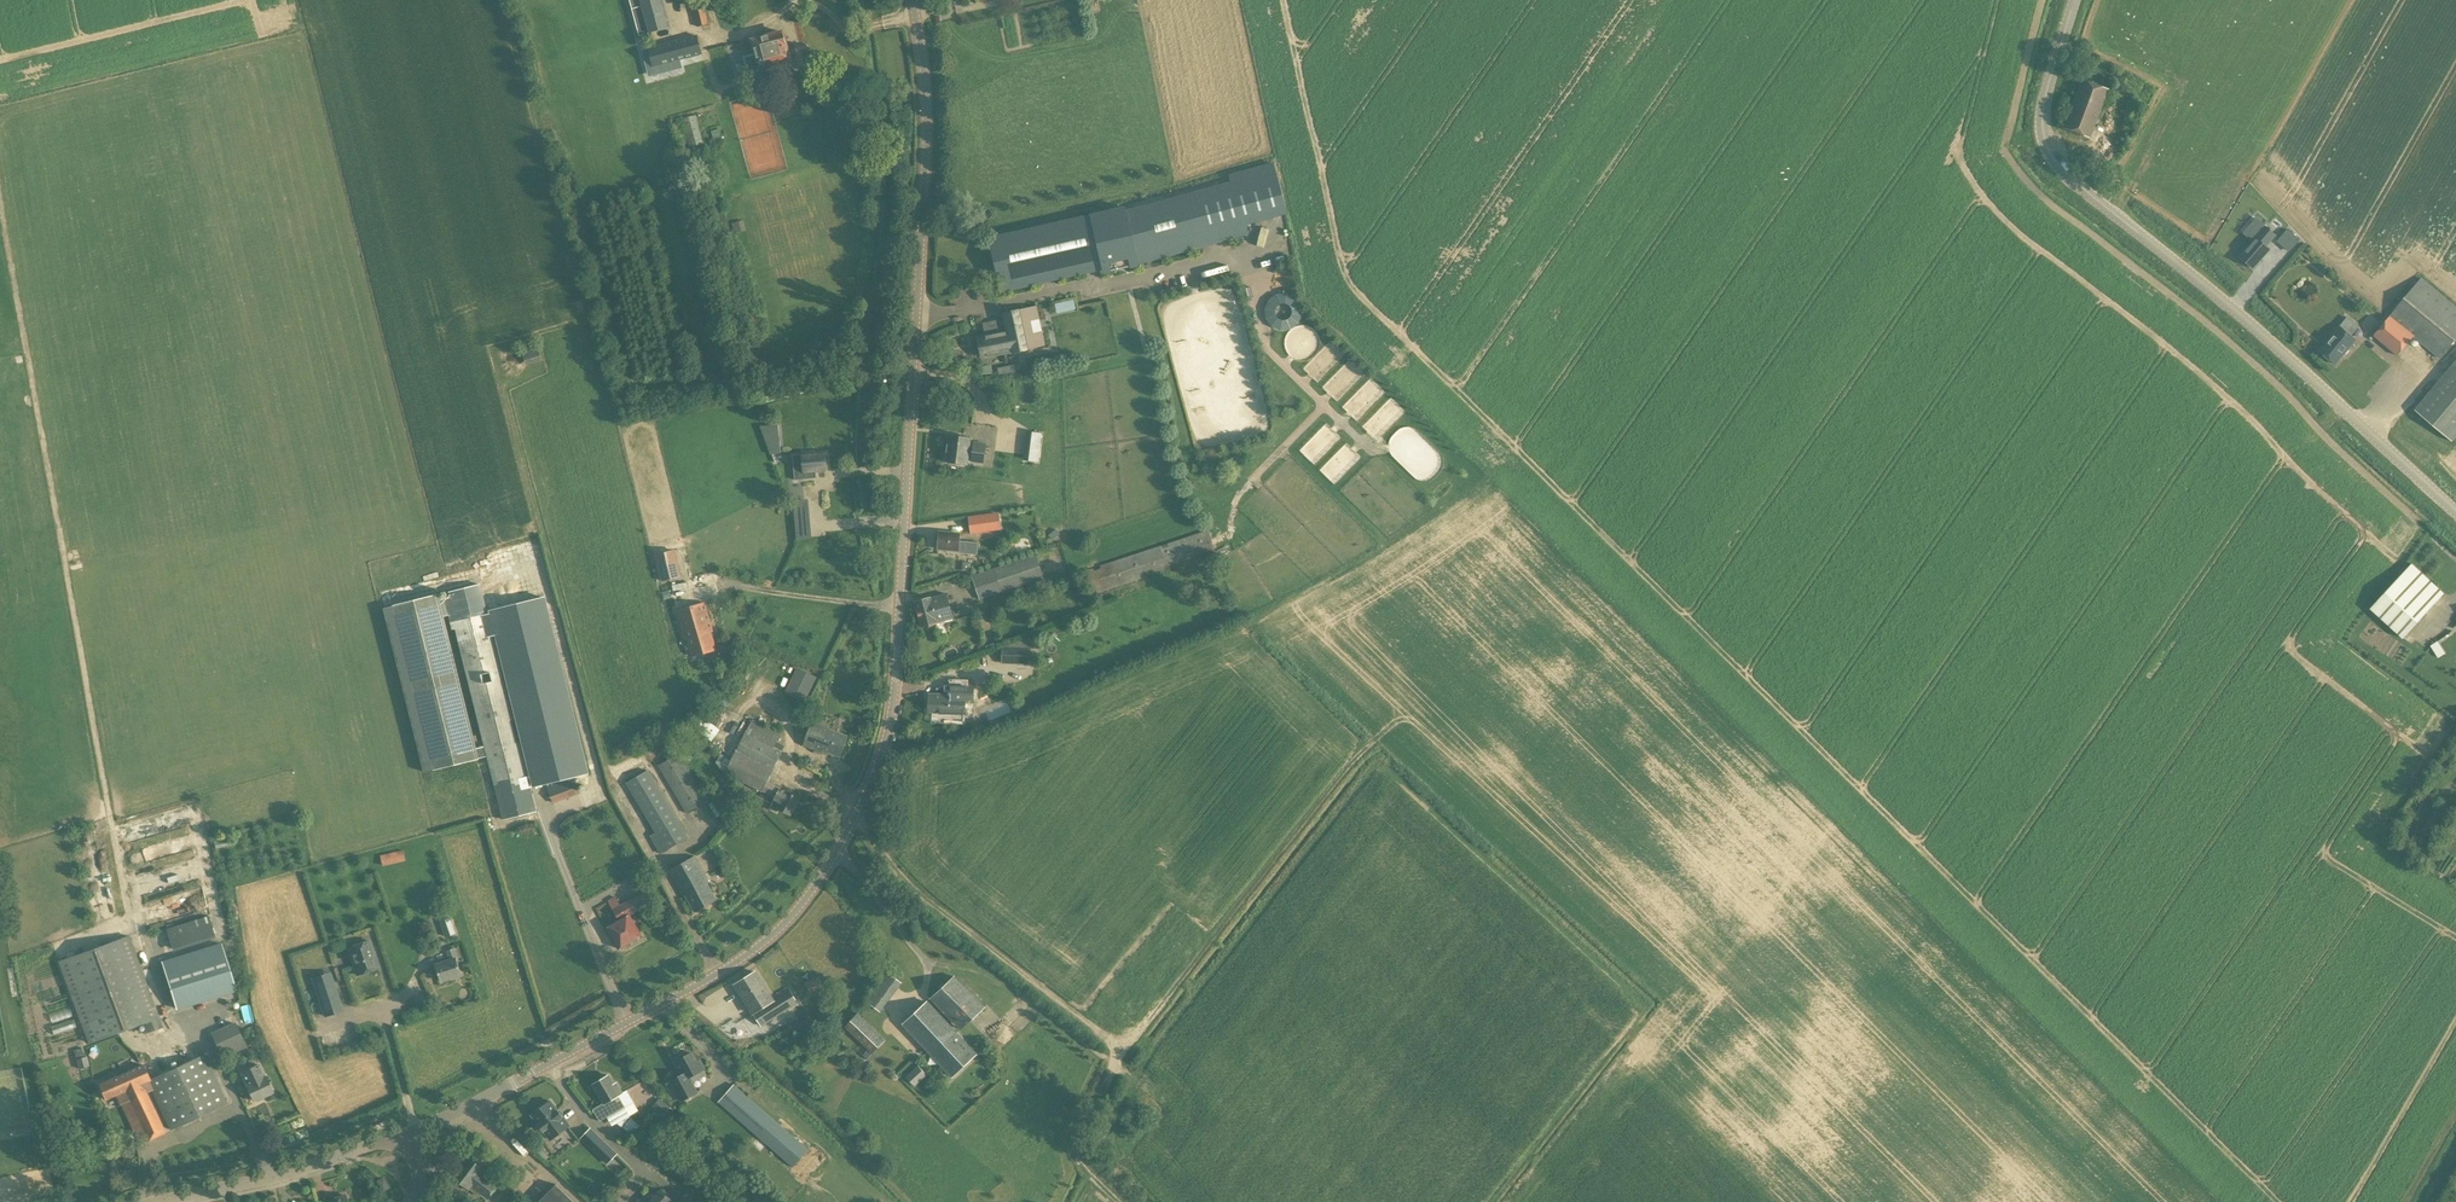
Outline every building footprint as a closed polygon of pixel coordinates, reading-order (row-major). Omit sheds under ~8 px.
[(670,27),(662,0),(640,0),(648,32),(670,27)] [(692,6),(697,27),(708,24),(703,3),(692,6)] [(785,60),(790,59),(782,32),(753,40),(760,68),(762,75),(773,72),(771,64),(778,62),(779,68),(787,66),(785,60)] [(654,66),(702,53),(697,35),(649,48),(654,66)] [(2063,128),(2090,138),(2108,90),(2081,80),(2063,128)] [(792,99),(798,93),(796,85),(787,82),(781,89),(783,97),(792,99)] [(2131,97),(2122,112),(2133,118),(2141,103),(2131,97)] [(690,147),(704,144),(696,115),(683,119),(690,147)] [(1092,214),(992,236),(1003,287),(1104,264),(1105,272),(1136,265),(1135,261),(1245,231),(1243,223),(1285,211),(1272,163),(1228,175),(1230,182),(1123,211),(1123,207),(1092,213),(1092,214)] [(715,212),(719,222),(725,219),(722,210),(715,212)] [(732,223),(734,233),(746,230),(744,220),(732,223)] [(2241,258),(2254,269),(2270,250),(2266,247),(2276,236),(2265,226),(2255,238),(2256,239),(2241,258)] [(2279,241),(2291,251),(2300,240),(2288,229),(2279,241)] [(2421,278),(2373,336),(2397,356),(2414,336),(2440,358),(2455,339),(2455,307),(2421,278)] [(1297,291),(1264,296),(1269,330),(1302,325),(1297,291)] [(1068,310),(1075,308),(1073,300),(1067,301),(1068,310)] [(985,337),(978,338),(982,356),(1012,350),(1012,351),(1045,344),(1045,345),(1046,345),(1043,331),(1042,331),(1042,332),(1026,336),(1025,336),(1022,322),(1023,322),(1022,321),(1039,318),(1039,319),(1040,319),(1037,305),(1036,305),(1036,307),(1019,311),(1004,314),(1005,318),(1003,318),(1005,330),(985,334),(985,337)] [(2356,340),(2340,326),(2320,350),(2336,364),(2356,340)] [(541,360),(537,343),(521,348),(526,364),(541,360)] [(2415,410),(2452,441),(2455,437),(2455,362),(2415,410)] [(978,373),(991,372),(990,364),(977,366),(978,373)] [(1015,364),(997,368),(999,375),(1017,372),(1015,364)] [(779,451),(776,425),(761,427),(770,452),(779,451)] [(973,441),(973,442),(970,442),(971,438),(949,435),(947,448),(984,453),(986,442),(973,441)] [(1027,447),(1026,460),(1039,461),(1040,449),(1027,447)] [(970,461),(983,463),(984,453),(947,448),(945,461),(967,464),(968,459),(971,460),(970,461)] [(815,471),(826,470),(824,452),(814,453),(814,451),(802,452),(803,455),(793,456),(795,479),(816,477),(815,471)] [(794,501),(796,521),(808,519),(806,500),(794,501)] [(983,522),(984,529),(1001,527),(999,511),(970,516),(971,523),(983,522)] [(1093,595),(1216,554),(1208,529),(1100,565),(1101,568),(1094,570),(1093,567),(1085,570),(1093,595)] [(976,554),(977,542),(960,540),(960,533),(939,531),(938,549),(948,550),(947,551),(976,554)] [(674,550),(657,554),(663,579),(681,575),(674,550)] [(1035,554),(971,575),(979,599),(1044,578),(1035,554)] [(970,562),(962,561),(962,569),(969,570),(970,562)] [(2371,609),(2403,639),(2445,593),(2412,563),(2371,609)] [(450,596),(437,600),(441,616),(448,615),(450,622),(454,621),(503,820),(535,812),(528,787),(525,775),(491,637),(485,613),(488,613),(487,611),(486,606),(480,584),(449,591),(450,596)] [(664,599),(671,597),(669,590),(662,592),(664,599)] [(937,622),(953,618),(946,593),(930,597),(915,601),(922,626),(937,622)] [(437,600),(436,595),(393,606),(384,608),(424,772),(434,769),(477,759),(441,616),(437,600)] [(493,636),(528,775),(525,775),(528,787),(530,786),(586,772),(543,598),(487,611),(488,613),(485,613),(491,637),(493,636)] [(692,656),(716,649),(711,631),(713,631),(705,602),(677,610),(685,638),(687,638),(692,656)] [(2437,641),(2432,644),(2438,656),(2444,653),(2437,641)] [(1029,664),(1029,647),(1026,646),(1027,642),(1016,642),(1016,646),(1001,646),(1001,663),(1029,664)] [(963,650),(966,657),(972,655),(970,647),(963,650)] [(798,690),(794,697),(804,702),(816,678),(796,669),(788,686),(798,690)] [(974,682),(949,681),(949,694),(929,694),(928,713),(948,714),(948,716),(965,717),(965,702),(973,702),(974,682)] [(698,707),(691,709),(693,717),(700,716),(698,707)] [(719,728),(703,716),(695,727),(711,739),(719,728)] [(762,791),(768,781),(774,769),(773,769),(782,752),(773,747),(781,733),(753,719),(745,733),(746,733),(738,749),(737,749),(724,771),(762,791)] [(840,757),(848,735),(831,729),(832,728),(812,721),(804,745),(823,752),(823,751),(840,757)] [(483,745),(476,747),(478,756),(486,754),(483,745)] [(707,801),(708,800),(705,795),(704,795),(678,753),(658,765),(687,813),(707,801)] [(2438,764),(2435,767),(2443,773),(2446,769),(2438,764)] [(688,837),(648,769),(625,783),(655,833),(651,835),(660,853),(680,842),(688,837)] [(553,803),(579,793),(574,777),(547,787),(553,803)] [(768,808),(776,811),(778,808),(790,814),(799,797),(768,781),(762,791),(759,798),(771,803),(768,808)] [(716,817),(722,813),(715,800),(709,804),(716,817)] [(215,848),(233,845),(231,838),(214,842),(215,848)] [(402,850),(379,855),(382,865),(405,860),(402,850)] [(695,912),(717,900),(707,883),(710,882),(695,855),(669,870),(684,896),(686,895),(695,912)] [(647,904),(640,893),(620,905),(615,896),(608,900),(619,920),(607,927),(619,948),(642,935),(630,914),(647,904)] [(236,913),(234,906),(228,907),(229,914),(236,913)] [(172,951),(215,937),(208,915),(165,929),(172,951)] [(439,918),(440,921),(445,937),(450,935),(455,934),(449,915),(439,918)] [(147,1032),(162,1026),(128,935),(58,961),(89,1042),(143,1022),(147,1032)] [(357,975),(378,968),(368,940),(348,947),(357,975)] [(171,1011),(233,992),(219,946),(157,964),(171,1011)] [(458,957),(454,947),(446,950),(449,960),(436,965),(442,981),(461,974),(456,958),(458,957)] [(880,1011),(902,981),(887,970),(866,1000),(880,1011)] [(797,1002),(790,990),(774,1000),(756,971),(735,984),(761,1025),(797,1002)] [(811,994),(822,986),(815,975),(803,982),(811,994)] [(960,1030),(986,1007),(955,975),(930,999),(960,1030)] [(334,989),(317,995),(328,1023),(345,1017),(334,989)] [(952,1076),(976,1054),(927,1001),(903,1024),(952,1076)] [(885,1039),(857,1012),(844,1026),(872,1053),(873,1053),(879,1060),(891,1047),(884,1040),(885,1039)] [(243,1041),(235,1022),(212,1033),(220,1052),(243,1041)] [(86,1056),(85,1056),(83,1047),(73,1050),(76,1059),(75,1059),(78,1068),(89,1066),(86,1056)] [(867,1059),(872,1054),(867,1050),(863,1054),(867,1059)] [(680,1101),(695,1093),(687,1077),(702,1069),(697,1060),(694,1061),(690,1053),(687,1054),(686,1052),(684,1051),(679,1054),(678,1056),(679,1058),(673,1061),(680,1074),(669,1080),(680,1101)] [(205,1054),(150,1079),(172,1129),(227,1103),(205,1054)] [(256,1099),(257,1101),(264,1098),(263,1096),(273,1091),(265,1076),(264,1076),(258,1064),(242,1072),(247,1084),(246,1085),(253,1100),(256,1099)] [(115,1095),(149,1080),(143,1065),(99,1084),(105,1099),(115,1095)] [(917,1065),(905,1076),(914,1086),(926,1074),(917,1065)] [(604,1103),(592,1110),(599,1121),(611,1114),(615,1121),(633,1110),(628,1103),(632,1101),(626,1090),(622,1093),(617,1083),(614,1084),(609,1075),(593,1084),(604,1103)] [(153,1089),(149,1080),(115,1095),(119,1105),(121,1104),(139,1144),(165,1132),(151,1102),(152,1101),(148,1092),(153,1089)] [(809,1149),(734,1083),(718,1102),(793,1167),(809,1149)] [(550,1098),(530,1114),(550,1140),(571,1125),(550,1098)] [(652,1106),(663,1116),(670,1107),(660,1098),(652,1106)] [(1139,1105),(1126,1121),(1136,1129),(1148,1112),(1139,1105)] [(640,1126),(628,1117),(620,1127),(632,1136),(640,1126)] [(616,1153),(590,1128),(582,1137),(608,1162),(616,1153)] [(608,1162),(616,1172),(625,1164),(616,1155),(608,1162)] [(479,1197),(481,1195),(487,1200),(500,1184),(487,1174),(488,1172),(468,1157),(453,1176),(479,1197)] [(377,1181),(383,1190),(388,1186),(382,1178),(377,1181)] [(556,1184),(538,1201),(574,1201),(556,1184)] [(661,1189),(648,1201),(674,1201),(661,1189)]
